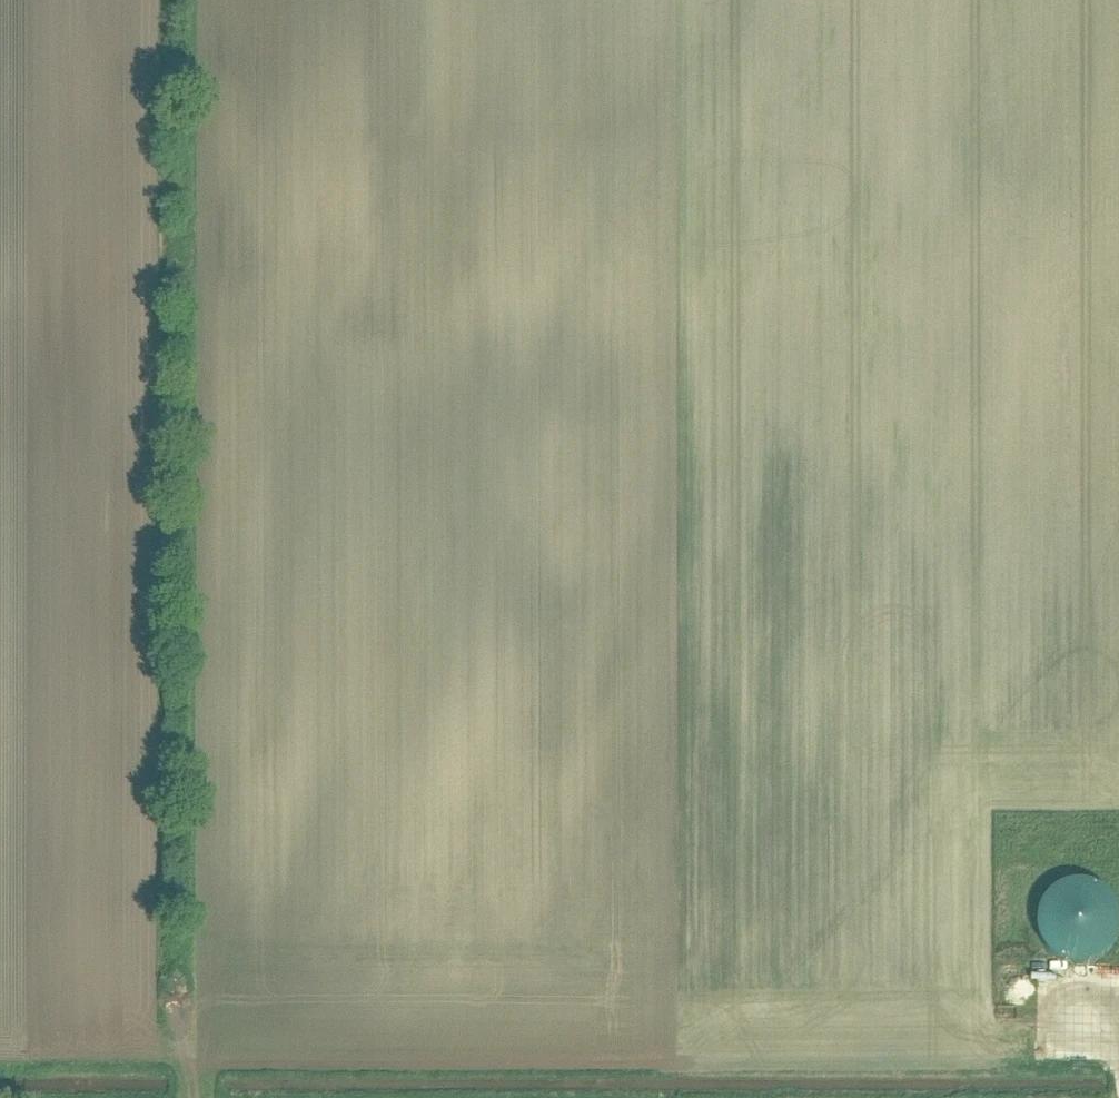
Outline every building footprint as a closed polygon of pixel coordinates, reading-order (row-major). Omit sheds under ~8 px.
[(1118,947),(1118,913),(1101,876),(1035,908),(1066,972),(1118,947)]
